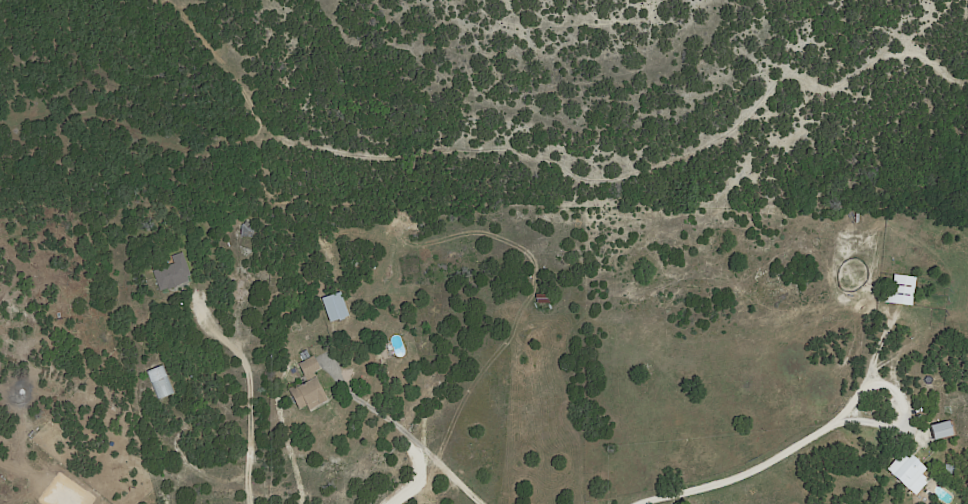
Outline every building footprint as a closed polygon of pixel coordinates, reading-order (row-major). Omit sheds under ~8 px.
[(188,280),(179,284),(179,285),(158,290),(153,269),(176,263),(173,256),(185,252),(190,275),(187,276),(188,280)] [(911,305),(883,302),(884,295),(890,295),(892,274),(914,276),(911,305)] [(348,315),(346,316),(347,319),(341,320),(341,318),(330,321),(324,298),(342,291),(348,315)] [(545,302),(533,303),(533,294),(547,294),(547,302),(545,302)] [(302,359),(299,353),(304,350),(307,357),(302,359)] [(314,358),(320,368),(305,377),(298,364),(313,356),(314,358)] [(146,370),(156,399),(172,393),(162,364),(146,370)] [(315,408),(310,410),(307,405),(299,410),(289,390),(314,376),(327,399),(321,402),(322,404),(315,408)] [(947,421),(951,434),(931,439),(928,424),(947,420),(947,421)] [(906,450),(926,468),(922,474),(926,478),(924,480),(927,482),(916,495),(887,469),(904,449),(906,450)] [(945,465),(957,466),(956,475),(945,474),(945,465)]
